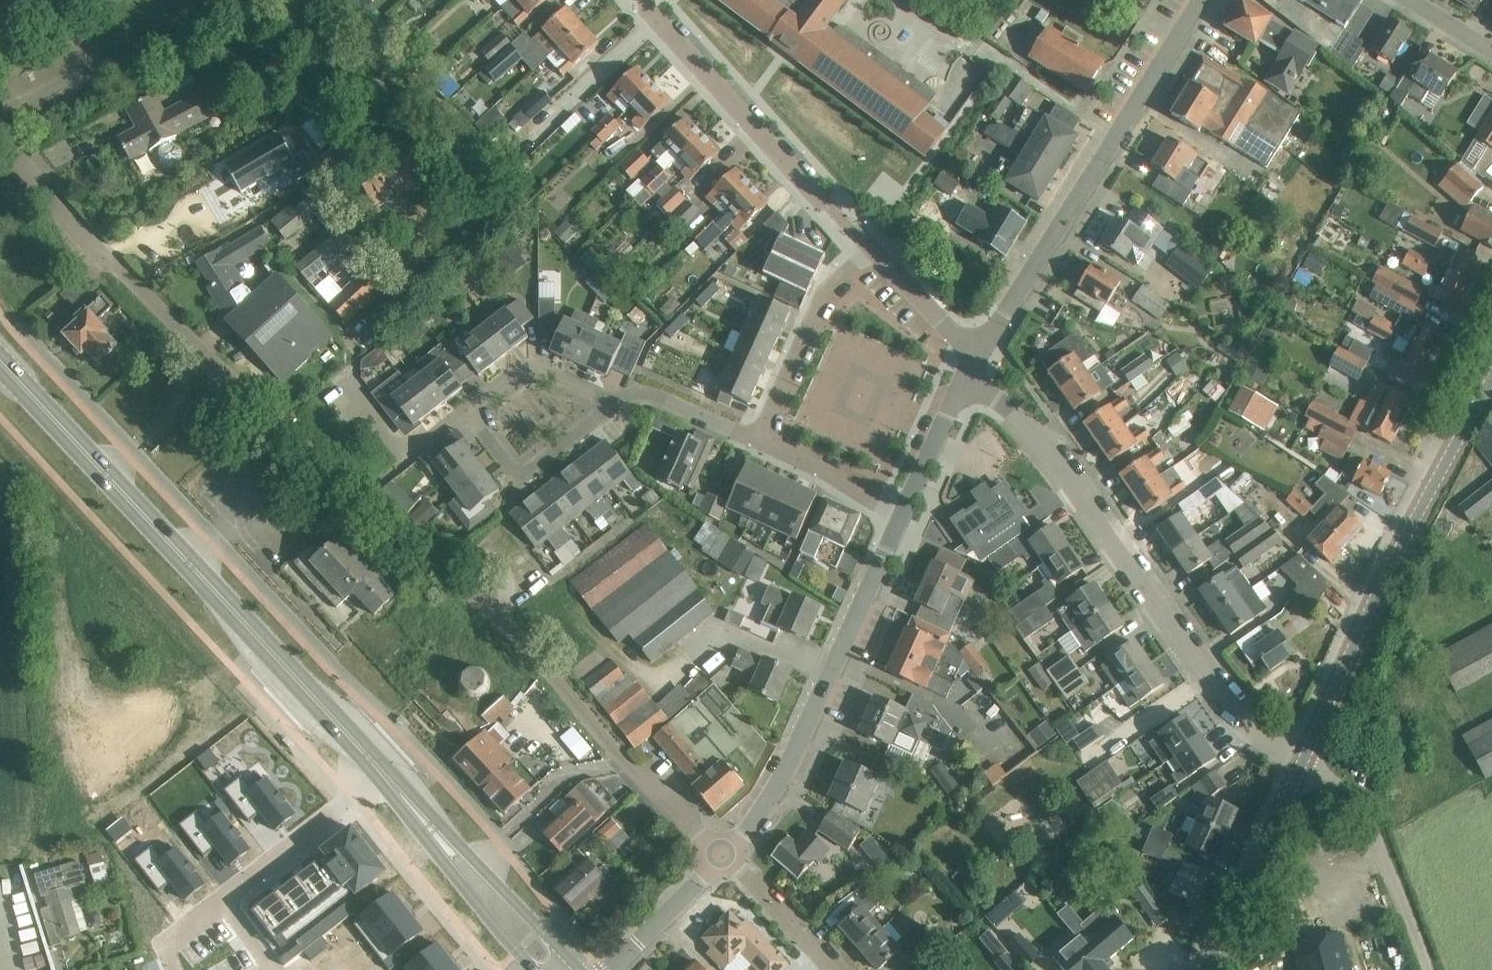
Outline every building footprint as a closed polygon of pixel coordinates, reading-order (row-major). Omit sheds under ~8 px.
[(507,5),(516,15),(511,18),(518,26),(547,0),(512,0),(507,5)] [(833,33),(826,28),(826,27),(825,27),(830,21),(846,0),(720,0),(721,1),(720,2),(721,2),(722,2),(728,6),(728,7),(729,8),(729,7),(771,38),(769,42),(771,43),(776,36),(803,56),(798,62),(799,63),(800,62),(811,70),(810,71),(811,72),(812,71),(834,87),(833,88),(835,89),(835,88),(857,104),(856,105),(858,106),(859,105),(881,122),(880,123),(881,124),(882,123),(927,156),(945,131),(923,114),(937,95),(845,27),(840,26),(836,29),(833,33)] [(1225,28),(1226,28),(1227,28),(1257,46),(1260,40),(1284,55),(1267,83),(1290,97),(1306,70),(1317,52),(1313,49),(1269,23),(1272,17),(1243,0),(1242,0),(1225,28)] [(1355,37),(1359,30),(1348,24),(1354,15),(1364,0),(1262,0),(1340,61),(1355,37)] [(1476,11),(1482,0),(1458,0),(1476,11)] [(16,1),(8,6),(17,21),(25,16),(16,1)] [(17,21),(8,6),(0,11),(0,14),(9,27),(17,21)] [(550,54),(551,55),(583,26),(567,9),(532,41),(547,57),(550,54)] [(348,17),(342,10),(332,18),(339,26),(348,17)] [(1099,73),(1105,63),(1091,54),(1092,53),(1090,52),(1096,44),(1054,18),(1048,29),(1047,28),(1030,56),(1032,58),(1030,62),(1037,66),(1040,62),(1044,65),(1043,66),(1045,67),(1045,66),(1058,74),(1057,75),(1059,76),(1059,75),(1072,82),(1071,84),(1072,84),(1073,83),(1087,92),(1093,82),(1094,83),(1095,82),(1093,80),(1097,74),(1099,75),(1100,73),(1099,73)] [(1412,33),(1390,19),(1370,49),(1392,64),(1412,33)] [(599,44),(583,26),(551,55),(560,65),(557,68),(564,76),(599,44)] [(272,43),(267,31),(253,37),(259,49),(272,43)] [(511,44),(503,35),(482,52),(490,62),(511,44)] [(1369,45),(1355,37),(1340,61),(1339,62),(1352,71),(1369,45)] [(496,83),(523,59),(511,45),(483,69),(496,83)] [(376,52),(367,62),(376,71),(386,62),(376,52)] [(1401,81),(1392,95),(1390,98),(1402,107),(1409,96),(1420,103),(1429,89),(1441,97),(1457,73),(1453,71),(1454,68),(1446,62),(1443,65),(1430,57),(1416,79),(1406,73),(1401,81)] [(1188,89),(1281,147),(1301,115),(1246,80),(1242,86),(1204,63),(1188,89)] [(631,106),(653,84),(637,68),(609,95),(616,103),(624,112),(631,106)] [(1381,88),(1392,95),(1401,81),(1389,74),(1381,88)] [(1020,106),(1021,104),(1033,88),(1014,75),(987,113),(999,122),(1013,101),(1020,106)] [(653,84),(631,106),(639,115),(633,121),(641,129),(670,102),(653,84)] [(210,87),(164,112),(177,136),(177,137),(223,111),(210,87)] [(1267,168),(1281,147),(1188,89),(1172,114),(1199,131),(1203,126),(1213,132),(1212,134),(1267,168)] [(553,100),(545,92),(522,109),(531,119),(532,120),(553,100)] [(177,136),(164,112),(154,95),(129,110),(140,129),(111,145),(112,146),(121,141),(130,158),(149,148),(151,151),(161,145),(162,147),(160,148),(160,161),(170,167),(181,161),(181,148),(171,142),(169,143),(168,141),(177,136)] [(1490,116),(1491,113),(1491,100),(1485,95),(1477,108),(1490,116)] [(1006,181),(1022,191),(1039,201),(1076,141),(1075,141),(1074,136),(1028,108),(1014,131),(1001,124),(1000,125),(991,126),(986,135),(1022,156),(1015,167),(1006,161),(997,175),(1007,181),(1006,181)] [(496,109),(481,124),(492,135),(507,121),(496,109)] [(522,109),(514,117),(522,126),(531,119),(522,109)] [(1490,116),(1476,138),(1462,160),(1474,171),(1489,146),(1491,148),(1491,113),(1490,116)] [(598,138),(616,121),(610,114),(592,131),(598,138)] [(673,163),(702,135),(686,119),(672,133),(662,142),(651,153),(658,161),(660,159),(668,167),(673,163)] [(518,132),(523,127),(516,121),(511,126),(518,132)] [(622,127),(616,121),(598,138),(591,145),(597,151),(622,127)] [(282,124),(227,155),(243,183),(298,152),(282,124)] [(719,152),(702,135),(673,163),(690,180),(719,152)] [(1153,187),(1166,195),(1184,207),(1193,193),(1191,192),(1200,178),(1208,165),(1196,157),(1197,156),(1169,139),(1151,167),(1161,173),(1153,187)] [(337,144),(323,157),(331,166),(346,153),(337,144)] [(421,177),(404,151),(361,177),(374,198),(402,180),(406,186),(421,177)] [(967,151),(956,151),(956,164),(967,164),(967,151)] [(649,161),(640,152),(623,168),(632,177),(649,161)] [(316,170),(311,161),(294,171),(299,181),(316,170)] [(1475,205),(1475,206),(1471,202),(1484,187),(1458,165),(1439,186),(1471,213),(1462,231),(1480,241),(1490,245),(1491,246),(1491,214),(1475,205)] [(642,183),(647,188),(665,171),(659,166),(642,183)] [(716,203),(721,199),(730,207),(752,186),(736,170),(709,195),(716,203)] [(939,220),(950,205),(947,203),(960,185),(957,183),(959,180),(946,170),(919,206),(939,220)] [(638,201),(643,207),(648,202),(665,186),(672,178),(665,172),(665,171),(647,188),(647,189),(637,200),(638,201)] [(657,202),(667,213),(685,197),(674,186),(657,202)] [(769,203),(752,186),(730,207),(722,215),(715,222),(721,229),(720,230),(723,232),(732,224),(739,231),(769,203)] [(291,208),(272,223),(287,239),(317,212),(336,234),(298,267),(347,322),(388,285),(353,244),(362,237),(322,191),(295,213),(291,208)] [(698,240),(715,222),(709,216),(705,219),(699,213),(700,212),(689,202),(671,219),(682,230),(685,227),(698,240)] [(979,240),(1006,256),(1026,223),(998,206),(994,212),(991,210),(988,214),(968,203),(966,206),(957,224),(981,238),(979,240)] [(153,207),(149,204),(145,204),(142,208),(143,213),(146,216),(151,215),(154,211),(153,207)] [(1345,206),(1335,204),(1332,214),(1342,217),(1345,206)] [(1123,256),(1140,267),(1148,256),(1164,231),(1138,210),(1128,224),(1119,218),(1112,228),(1107,228),(1101,237),(1103,242),(1102,244),(1120,254),(1123,256)] [(782,283),(807,295),(826,255),(784,236),(789,225),(777,212),(760,229),(771,239),(765,252),(770,254),(760,272),(782,283)] [(1443,234),(1412,218),(1404,232),(1435,248),(1443,234)] [(566,244),(578,232),(567,220),(554,232),(566,244)] [(721,229),(715,222),(698,240),(704,246),(720,230),(721,229)] [(215,253),(198,263),(212,286),(209,288),(224,313),(228,311),(232,316),(232,317),(233,318),(229,322),(283,381),(332,336),(277,278),(255,299),(245,286),(244,287),(232,266),(271,243),(261,227),(222,251),(221,249),(215,253)] [(748,240),(742,233),(730,245),(737,251),(748,240)] [(501,268),(523,251),(515,240),(493,257),(501,268)] [(1182,245),(1166,265),(1198,290),(1214,270),(1182,245)] [(1411,249),(1407,257),(1428,269),(1432,261),(1411,249)] [(1450,267),(1444,278),(1472,293),(1483,271),(1442,250),(1437,260),(1450,267)] [(1328,261),(1312,252),(1304,266),(1321,275),(1328,261)] [(1428,269),(1407,257),(1402,265),(1424,277),(1428,269)] [(612,270),(601,258),(589,270),(600,281),(612,270)] [(725,274),(734,278),(738,270),(729,265),(725,274)] [(1121,282),(1094,265),(1086,279),(1087,280),(1084,285),(1082,284),(1075,296),(1101,313),(1106,305),(1107,305),(1121,282)] [(1377,285),(1416,306),(1424,291),(1379,268),(1372,282),(1377,285)] [(470,273),(459,281),(465,289),(476,281),(470,273)] [(587,283),(596,293),(603,286),(594,276),(587,283)] [(1461,314),(1472,293),(1444,278),(1438,290),(1431,286),(1426,296),(1443,304),(1461,314)] [(454,298),(465,289),(459,281),(448,290),(454,298)] [(715,283),(706,292),(713,299),(722,290),(715,283)] [(807,295),(782,283),(774,299),(799,311),(807,295)] [(1416,306),(1377,285),(1370,298),(1409,318),(1405,325),(1399,322),(1396,326),(1376,315),(1362,307),(1358,315),(1372,323),(1393,334),(1399,337),(1398,338),(1437,358),(1449,337),(1413,318),(1418,307),(1416,306)] [(613,296),(603,286),(596,293),(606,302),(613,296)] [(1144,286),(1133,300),(1161,320),(1172,306),(1144,286)] [(704,309),(713,299),(706,292),(697,301),(704,309)] [(80,322),(65,335),(74,345),(71,347),(79,355),(81,352),(83,354),(88,350),(99,362),(116,345),(105,334),(107,332),(97,321),(112,307),(102,296),(77,319),(80,322)] [(434,305),(440,313),(451,305),(445,296),(434,305)] [(761,297),(752,316),(782,330),(791,311),(761,297)] [(556,299),(540,299),(540,331),(555,331),(556,299)] [(491,305),(482,311),(512,350),(529,337),(521,329),(534,318),(519,300),(507,310),(499,316),(491,305)] [(659,310),(669,318),(674,312),(665,304),(659,310)] [(45,315),(51,321),(56,316),(50,310),(45,315)] [(551,351),(571,360),(585,328),(589,318),(570,310),(566,319),(551,351)] [(496,363),(512,350),(482,311),(482,312),(490,323),(475,335),(474,335),(496,363)] [(684,314),(675,323),(682,330),(690,320),(684,314)] [(1389,343),(1393,334),(1358,315),(1353,323),(1367,331),(1389,343)] [(774,349),(782,330),(752,316),(744,335),(774,349)] [(585,328),(571,360),(589,368),(603,336),(594,332),(598,322),(589,318),(585,328)] [(673,339),(682,330),(675,323),(666,332),(673,339)] [(474,335),(475,335),(467,324),(442,344),(458,364),(465,358),(479,376),(496,363),(474,335)] [(407,327),(396,335),(401,343),(412,334),(407,327)] [(1264,329),(1256,344),(1268,350),(1276,335),(1264,329)] [(1048,372),(1062,392),(1088,373),(1082,365),(1095,356),(1078,331),(1040,358),(1049,372),(1048,372)] [(603,336),(589,368),(608,377),(612,368),(631,377),(646,342),(628,334),(623,344),(603,336)] [(401,343),(396,335),(385,344),(391,351),(401,343)] [(765,367),(774,349),(744,335),(735,354),(765,367)] [(1348,352),(1368,363),(1375,351),(1355,340),(1347,336),(1342,345),(1350,349),(1348,352)] [(1426,379),(1437,358),(1398,338),(1392,350),(1388,348),(1384,357),(1426,379)] [(1222,342),(1217,349),(1238,363),(1243,356),(1222,342)] [(418,364),(425,373),(446,401),(463,388),(450,371),(458,364),(442,344),(418,364)] [(1368,364),(1339,349),(1330,365),(1359,380),(1368,364)] [(1189,368),(1178,352),(1166,360),(1177,377),(1189,368)] [(757,386),(765,367),(735,354),(726,373),(757,386)] [(1146,355),(1122,371),(1131,383),(1154,367),(1146,355)] [(1250,356),(1242,372),(1251,377),(1259,361),(1250,356)] [(425,373),(409,386),(430,413),(446,401),(425,373)] [(726,373),(718,391),(722,393),(718,401),(730,406),(733,398),(748,405),(757,386),(726,373)] [(1095,385),(1088,373),(1062,392),(1075,411),(1114,384),(1109,376),(1095,385)] [(396,421),(405,414),(414,426),(430,413),(409,386),(402,377),(394,383),(376,396),(397,423),(396,421)] [(1214,380),(1206,389),(1218,400),(1226,391),(1214,380)] [(1371,389),(1364,402),(1364,403),(1403,423),(1414,402),(1380,384),(1376,392),(1371,389)] [(1244,386),(1230,411),(1252,424),(1267,398),(1244,386)] [(1084,424),(1098,444),(1123,426),(1116,414),(1129,406),(1123,398),(1084,424)] [(1391,444),(1403,423),(1364,403),(1364,402),(1360,400),(1350,420),(1313,402),(1306,416),(1353,440),(1359,428),(1391,444)] [(1169,430),(1175,439),(1193,427),(1185,415),(1177,419),(1169,430)] [(650,427),(657,430),(662,419),(655,416),(650,427)] [(1342,461),(1353,440),(1306,416),(1306,417),(1310,419),(1308,423),(1322,430),(1313,446),(1320,450),(1342,461)] [(1475,441),(1491,463),(1491,418),(1475,441)] [(1131,437),(1123,426),(1098,444),(1111,463),(1150,436),(1144,428),(1131,437)] [(715,439),(697,431),(693,439),(679,433),(657,480),(681,490),(683,486),(693,490),(715,439)] [(587,456),(612,488),(624,479),(634,492),(642,486),(606,441),(587,456)] [(420,459),(432,475),(433,476),(439,471),(447,481),(474,459),(462,442),(449,452),(442,443),(420,459)] [(1120,476),(1134,495),(1159,477),(1152,466),(1165,457),(1159,449),(1120,476)] [(1357,456),(1353,454),(1341,476),(1362,486),(1380,496),(1392,474),(1374,465),(1357,456)] [(568,470),(603,516),(610,511),(600,497),(603,496),(611,489),(612,488),(587,456),(568,470)] [(447,481),(459,496),(487,475),(474,459),(447,481)] [(748,463),(727,509),(742,516),(739,523),(756,531),(759,524),(789,537),(786,545),(794,549),(818,495),(817,495),(816,495),(795,485),(794,484),(793,485),(772,475),(772,474),(771,474),(770,474),(749,464),(748,463)] [(1159,477),(1134,495),(1147,515),(1186,488),(1181,480),(1173,468),(1159,477)] [(586,508),(597,521),(603,516),(568,470),(549,485),(574,518),(586,508)] [(1254,479),(1246,472),(1230,489),(1238,496),(1254,479)] [(487,475),(459,496),(459,497),(450,504),(470,530),(496,510),(489,500),(500,492),(487,475)] [(1325,495),(1313,507),(1310,511),(1321,521),(1325,525),(1324,526),(1346,547),(1363,528),(1340,506),(1351,495),(1324,476),(1315,485),(1325,495)] [(1227,488),(1217,479),(1199,493),(1206,503),(1227,488)] [(1459,507),(1472,523),(1491,507),(1491,481),(1459,507)] [(972,495),(978,504),(954,521),(974,550),(999,533),(1025,515),(1014,499),(1013,500),(1004,487),(1005,486),(1004,485),(1003,486),(1004,487),(993,494),(986,483),(985,484),(986,486),(972,495)] [(549,485),(530,500),(565,545),(572,539),(563,527),(574,518),(549,485)] [(654,489),(642,497),(649,507),(660,499),(654,489)] [(416,505),(404,495),(394,506),(407,517),(416,505)] [(1310,511),(1292,495),(1286,501),(1304,518),(1310,511)] [(704,519),(718,525),(728,504),(714,498),(704,519)] [(831,502),(825,499),(801,554),(819,563),(844,508),(842,507),(842,506),(841,506),(840,507),(841,508),(839,511),(829,507),(831,502),(831,501),(831,502)] [(549,538),(558,551),(565,545),(530,500),(511,515),(536,548),(549,538)] [(427,501),(410,518),(422,529),(439,512),(427,501)] [(1158,531),(1173,552),(1196,537),(1187,524),(1201,515),(1194,506),(1158,531)] [(850,511),(844,508),(819,563),(837,572),(837,570),(833,568),(842,548),(846,550),(849,545),(848,545),(852,537),(853,535),(852,535),(856,527),(857,527),(858,525),(857,525),(861,517),(862,516),(860,515),(852,511),(851,510),(850,511)] [(610,511),(603,516),(610,524),(610,525),(617,519),(610,511)] [(610,524),(603,516),(597,521),(603,530),(610,524)] [(1240,533),(1227,542),(1236,555),(1272,530),(1260,519),(1240,533)] [(747,581),(748,580),(762,557),(707,521),(695,541),(704,547),(701,551),(747,581)] [(700,588),(648,523),(571,583),(618,642),(629,634),(652,662),(716,612),(698,590),(700,588)] [(1038,552),(1046,562),(1068,547),(1054,526),(1020,549),(1027,559),(1038,552)] [(1331,563),(1346,547),(1324,526),(1315,536),(1309,530),(1302,537),(1331,563)] [(1209,528),(1196,537),(1173,552),(1189,575),(1225,550),(1218,541),(1209,528)] [(1245,567),(1270,550),(1283,541),(1272,530),(1236,555),(1245,567)] [(437,544),(443,548),(458,548),(454,539),(443,537),(437,544)] [(295,563),(316,586),(353,552),(340,538),(323,553),(315,545),(295,563)] [(582,552),(572,540),(565,545),(575,558),(582,552)] [(558,551),(555,554),(564,566),(575,558),(565,545),(558,551)] [(1008,545),(988,559),(997,572),(1017,558),(1008,545)] [(1083,568),(1068,547),(1046,562),(1053,573),(1042,581),(1049,592),(1083,568)] [(950,594),(965,601),(975,581),(960,574),(966,561),(941,549),(935,562),(934,561),(925,581),(951,593),(950,594)] [(346,600),(355,593),(374,575),(353,552),(316,586),(337,608),(346,600)] [(1299,586),(1311,567),(1299,556),(1280,569),(1299,586)] [(762,557),(748,580),(759,587),(774,564),(762,557)] [(804,564),(797,561),(790,575),(798,578),(804,564)] [(1200,591),(1215,613),(1251,588),(1236,566),(1200,591)] [(1332,586),(1311,567),(1299,586),(1297,588),(1315,604),(1332,586)] [(395,597),(374,575),(355,593),(375,615),(395,597)] [(935,627),(951,633),(965,601),(950,594),(951,593),(925,581),(915,603),(941,615),(935,627)] [(1057,610),(1071,631),(1109,606),(1095,584),(1057,610)] [(807,639),(820,608),(794,596),(793,598),(770,587),(763,603),(786,613),(780,627),(807,639)] [(843,603),(849,591),(840,587),(835,599),(843,603)] [(1267,610),(1251,588),(1215,613),(1231,635),(1247,623),(1267,610)] [(1020,624),(1046,606),(1037,593),(1018,606),(1010,611),(1020,624)] [(1056,619),(1046,606),(1020,624),(1016,628),(1025,640),(1056,619)] [(1124,626),(1109,606),(1071,631),(1086,652),(1124,626)] [(743,629),(748,617),(733,610),(728,622),(743,629)] [(953,634),(951,633),(935,627),(913,616),(888,671),(946,698),(965,659),(949,643),(953,634)] [(1251,664),(1260,658),(1270,671),(1294,654),(1270,621),(1259,628),(1237,643),(1251,664)] [(1436,656),(1456,694),(1491,674),(1491,625),(1436,656)] [(1101,666),(1116,687),(1150,664),(1135,642),(1101,666)] [(971,644),(960,653),(979,677),(990,668),(971,644)] [(765,660),(741,649),(733,665),(757,677),(751,690),(778,702),(792,671),(765,659),(765,660)] [(1057,686),(1080,670),(1070,655),(1047,671),(1057,686)] [(613,661),(584,683),(635,748),(651,735),(670,723),(657,705),(639,682),(636,684),(628,674),(624,676),(613,661)] [(1040,663),(1029,671),(1043,690),(1053,683),(1040,663)] [(1150,664),(1116,687),(1131,708),(1164,685),(1150,664)] [(1090,684),(1080,670),(1057,686),(1067,700),(1090,684)] [(478,695),(487,689),(487,680),(482,673),(473,671),(465,676),(463,686),(468,694),(478,695)] [(654,738),(696,786),(723,762),(745,786),(767,744),(714,685),(713,686),(700,673),(686,689),(681,684),(657,705),(670,723),(671,723),(654,738)] [(975,674),(967,680),(977,693),(985,687),(975,674)] [(876,698),(861,732),(914,756),(920,741),(944,752),(952,732),(931,702),(913,694),(906,710),(876,698)] [(482,717),(490,726),(500,716),(504,720),(516,709),(504,696),(482,717)] [(1149,743),(1164,763),(1201,737),(1187,717),(1149,743)] [(1057,734),(1047,721),(1030,734),(1040,747),(1057,734)] [(1464,737),(1487,778),(1491,775),(1491,721),(1464,737)] [(1097,724),(1074,740),(1081,752),(1105,736),(1097,724)] [(487,729),(455,759),(506,814),(531,791),(509,767),(516,760),(501,745),(489,732),(487,729)] [(1201,737),(1164,763),(1165,765),(1176,757),(1184,768),(1173,776),(1179,784),(1216,759),(1201,737)] [(571,751),(580,761),(593,750),(584,739),(571,751)] [(220,763),(218,761),(210,751),(199,760),(206,770),(208,772),(220,763)] [(873,768),(900,779),(905,765),(880,754),(880,756),(878,755),(873,768)] [(1107,761),(1077,782),(1093,805),(1096,810),(1119,795),(1115,789),(1123,784),(1107,761)] [(745,786),(723,762),(696,786),(693,788),(694,789),(689,793),(700,805),(704,801),(715,813),(745,786)] [(1007,775),(997,762),(984,772),(994,784),(1007,775)] [(879,777),(846,763),(831,798),(864,812),(879,777)] [(943,763),(931,771),(948,794),(959,787),(943,763)] [(1204,811),(1199,823),(1227,835),(1238,812),(1210,800),(1212,796),(1225,787),(1215,772),(1191,788),(1196,795),(1192,805),(1204,811)] [(570,807),(543,832),(562,853),(618,801),(597,778),(584,781),(564,800),(570,807)] [(262,809),(277,829),(296,815),(269,780),(250,795),(242,784),(231,793),(251,818),(262,809)] [(1151,800),(1159,811),(1179,796),(1172,786),(1151,800)] [(832,812),(819,830),(849,850),(861,831),(832,812)] [(217,844),(233,864),(251,849),(224,815),(205,830),(197,819),(186,827),(206,853),(217,844)] [(1217,858),(1227,835),(1199,823),(1186,817),(1180,830),(1176,840),(1217,858)] [(616,822),(598,837),(607,847),(625,832),(616,822)] [(1141,834),(1149,838),(1169,847),(1174,836),(1154,827),(1152,831),(1148,829),(1141,834)] [(327,856),(253,913),(276,942),(342,892),(341,891),(349,885),(357,895),(387,872),(377,859),(382,856),(368,837),(363,841),(353,828),(323,851),(327,856)] [(789,837),(772,857),(799,880),(816,860),(819,862),(830,849),(808,830),(796,843),(789,837)] [(862,846),(869,855),(880,846),(872,837),(862,846)] [(1169,847),(1149,838),(1143,852),(1163,860),(1169,847)] [(172,879),(188,899),(207,884),(180,850),(161,864),(152,854),(141,862),(161,888),(172,879)] [(578,867),(555,889),(577,912),(609,882),(579,850),(569,858),(578,867)] [(102,853),(87,858),(97,886),(111,882),(102,853)] [(77,861),(35,875),(42,897),(46,896),(49,907),(41,910),(53,947),(54,947),(53,945),(65,941),(64,937),(79,932),(69,902),(73,901),(68,888),(84,883),(77,861)] [(1173,894),(1196,904),(1209,877),(1175,862),(1169,875),(1179,879),(1173,894)] [(841,928),(860,950),(884,929),(870,913),(883,901),(867,883),(851,897),(862,909),(841,928)] [(1156,904),(1143,885),(1133,892),(1147,911),(1156,904)] [(305,951),(324,937),(360,909),(353,899),(297,942),(299,946),(281,960),(286,966),(305,951)] [(355,925),(369,944),(403,918),(388,899),(355,925)] [(950,910),(950,924),(963,924),(963,910),(950,910)] [(705,939),(717,951),(711,957),(724,969),(725,969),(741,954),(757,969),(785,969),(789,965),(768,943),(769,942),(768,941),(764,946),(757,939),(761,934),(747,920),(742,925),(730,914),(705,939)] [(1080,955),(1091,968),(1096,963),(1102,969),(1108,969),(1114,965),(1111,959),(1133,939),(1114,917),(1092,937),(1077,920),(1072,924),(1069,927),(1078,939),(1077,940),(1086,950),(1080,955)] [(418,937),(403,918),(369,944),(384,963),(418,937)] [(860,950),(878,969),(879,969),(900,951),(911,965),(927,951),(910,931),(896,944),(884,929),(860,950)] [(1006,954),(1008,952),(989,930),(979,939),(998,960),(995,962),(1002,969),(1020,969),(1006,954)] [(1019,934),(1009,943),(1029,966),(1039,957),(1019,934)] [(1293,948),(1300,969),(1350,969),(1340,935),(1293,948)] [(324,937),(305,951),(313,961),(331,946),(324,937)] [(1077,940),(1054,959),(1064,969),(1102,969),(1096,963),(1091,968),(1080,955),(1086,950),(1077,940)] [(455,964),(440,945),(408,969),(447,969),(455,964)] [(695,961),(687,969),(704,969),(695,961)]
